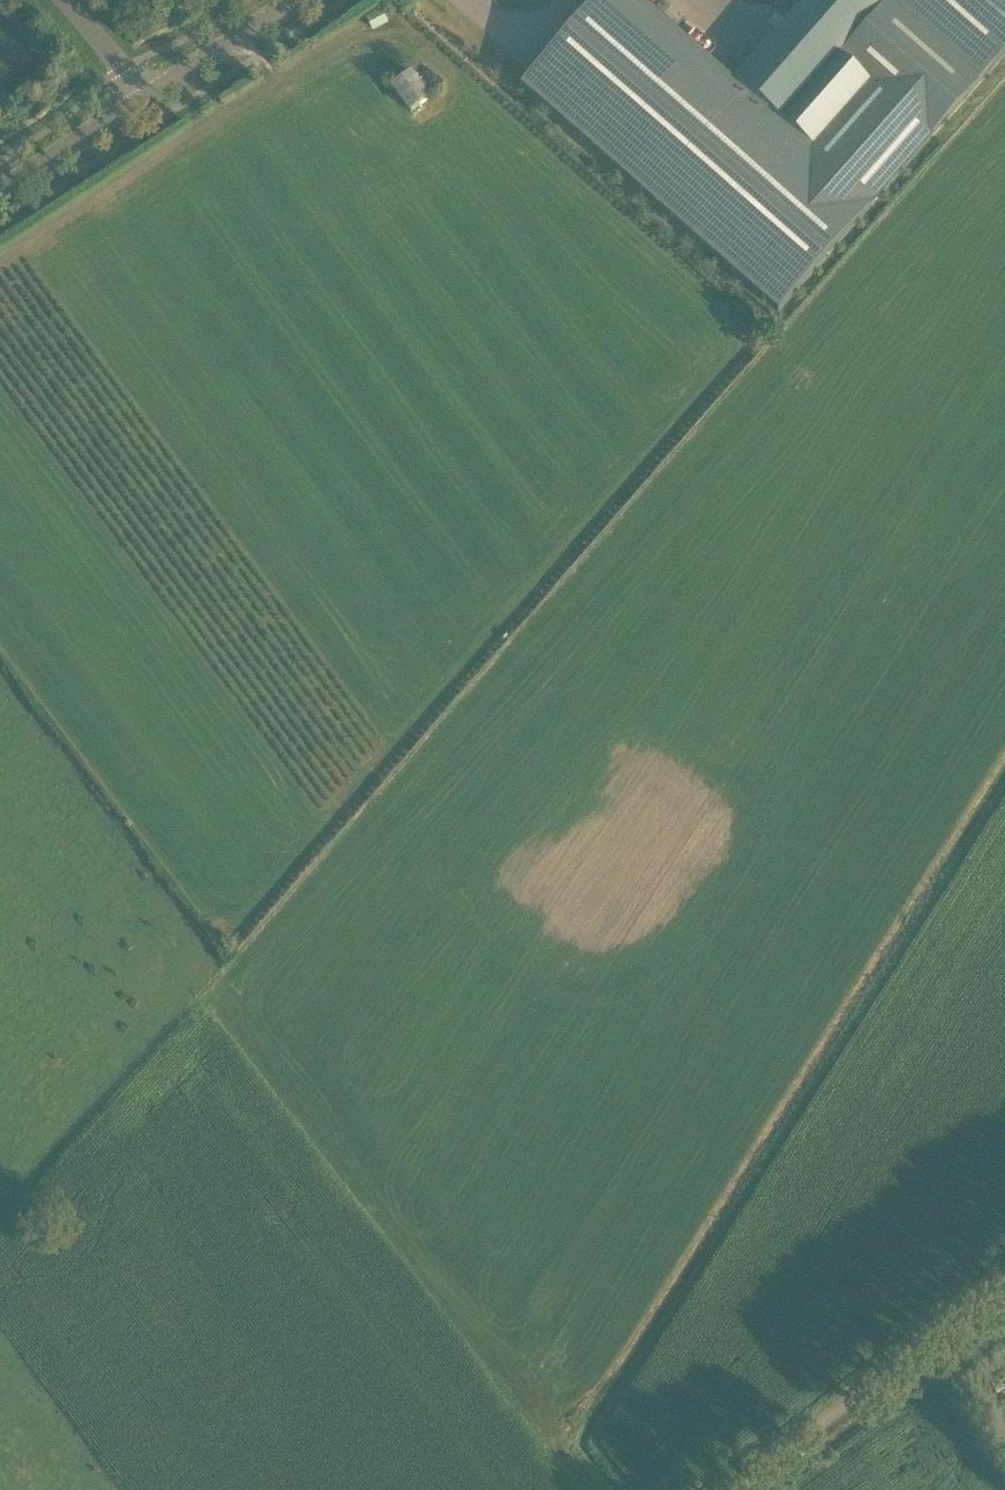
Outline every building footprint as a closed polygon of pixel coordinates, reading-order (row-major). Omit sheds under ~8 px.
[(520,83),(775,312),(931,139),(870,85),(811,151),(736,84),(641,0),(595,0),(520,83)] [(736,84),(811,151),(870,85),(840,58),(890,2),(887,0),(809,0),(795,17),(736,84)] [(890,2),(840,58),(870,85),(931,139),(981,83),(1004,56),(1004,0),(887,0),(890,2)] [(430,98),(411,73),(392,87),(410,112),(430,98)]
